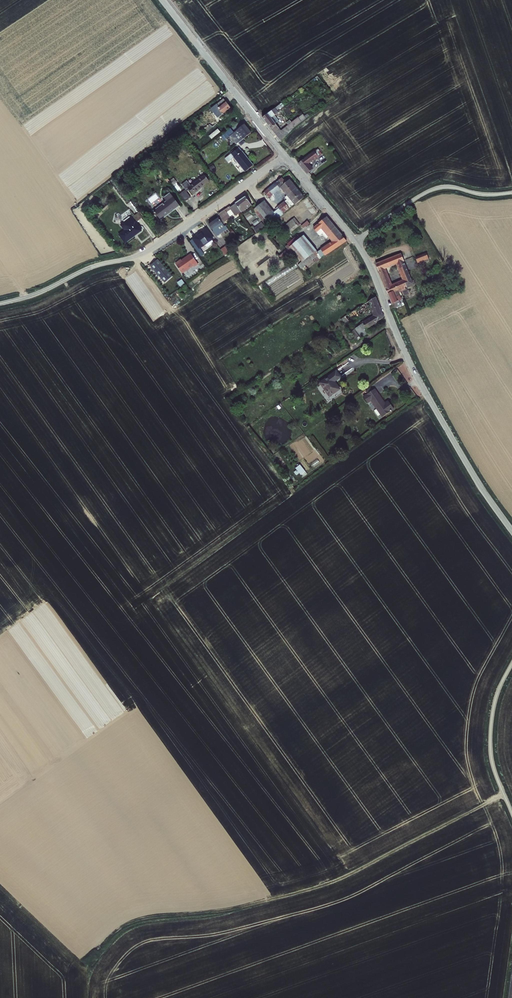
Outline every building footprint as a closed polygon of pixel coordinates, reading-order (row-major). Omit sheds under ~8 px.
[(220,107),(227,102),(224,99),(217,104),(220,107)] [(219,117),(231,108),(227,102),(220,107),(218,108),(220,111),(216,114),(207,121),(210,125),(205,128),(207,132),(221,120),(219,117)] [(282,107),(280,104),(262,118),(281,141),(297,125),(309,116),(308,114),(304,116),(303,114),(299,118),(298,117),(292,122),(288,125),(281,130),(272,118),(279,112),(278,112),(277,111),(279,110),(282,107)] [(229,136),(236,144),(238,143),(244,138),(251,133),(245,124),(236,130),(237,131),(234,133),(229,136)] [(229,136),(234,133),(230,129),(222,135),(223,135),(225,139),(226,139),(229,136)] [(239,147),(225,158),(228,162),(234,158),(245,172),(253,165),(239,147)] [(314,151),(298,164),(307,174),(313,169),(309,164),(318,157),(314,152),(314,151)] [(187,192),(189,190),(193,194),(204,186),(204,185),(210,181),(205,175),(191,186),(187,181),(182,185),(186,190),(180,194),(185,202),(191,197),(187,192)] [(292,182),(290,179),(286,182),(283,185),(280,187),(281,188),(287,196),(294,204),(295,205),(305,197),(299,191),(292,182)] [(280,187),(283,185),(279,180),(275,183),(264,192),(269,198),(281,188),(280,187)] [(170,193),(164,198),(166,201),(154,210),(161,221),(180,206),(170,193)] [(294,204),(287,196),(285,197),(287,200),(284,202),(289,208),(294,204)] [(245,198),(235,204),(241,212),(241,213),(251,206),(245,198)] [(274,212),(264,201),(256,208),(267,222),(270,225),(283,215),(282,214),(279,209),(274,212)] [(279,209),(282,214),(289,208),(284,202),(284,201),(277,207),(279,209)] [(229,206),(217,215),(223,223),(231,218),(230,217),(227,212),(230,210),(234,214),(235,216),(241,212),(235,204),(230,207),(229,206)] [(267,222),(256,208),(253,210),(265,224),(267,222)] [(329,243),(320,249),(321,250),(325,256),(347,242),(342,236),(343,235),(327,216),(313,228),(317,233),(321,229),(328,237),(332,242),(330,242),(331,243),(329,244),(329,243)] [(118,235),(125,243),(142,231),(131,217),(120,225),(124,230),(118,235)] [(224,227),(218,218),(208,225),(212,230),(217,236),(227,229),(225,226),(224,227)] [(292,219),(280,229),(286,236),(298,226),(292,219)] [(266,227),(262,223),(253,229),(257,233),(266,227)] [(197,235),(192,239),(192,240),(198,249),(199,250),(206,245),(212,240),(214,239),(206,228),(201,232),(201,233),(198,236),(197,235)] [(321,229),(317,233),(320,236),(322,234),(326,239),(328,237),(321,229)] [(289,247),(301,238),(298,235),(287,244),(288,245),(285,247),(288,250),(290,248),(289,247)] [(301,238),(289,247),(290,248),(294,253),(297,257),(305,266),(314,259),(315,261),(315,262),(315,263),(321,258),(317,252),(317,251),(304,235),(301,238)] [(198,249),(192,240),(190,241),(204,261),(205,260),(197,249),(198,249)] [(290,248),(288,250),(279,256),(283,261),(294,253),(290,248)] [(426,253),(415,257),(418,263),(429,259),(426,253)] [(175,263),(182,274),(194,266),(195,267),(198,265),(190,254),(181,260),(180,259),(175,263)] [(401,254),(376,264),(381,275),(387,273),(386,269),(396,265),(402,280),(392,284),(389,277),(383,279),(388,294),(394,292),(394,293),(399,290),(399,292),(400,292),(406,290),(405,288),(407,287),(408,288),(414,286),(401,254)] [(305,266),(297,257),(296,258),(300,263),(298,265),(301,269),(305,266)] [(158,260),(151,266),(165,284),(173,277),(158,260)] [(394,292),(388,294),(392,304),(394,304),(394,306),(395,308),(401,306),(399,301),(403,299),(402,297),(401,298),(399,292),(399,290),(394,293),(394,292)] [(362,323),(363,324),(367,330),(376,324),(377,322),(384,318),(376,297),(369,302),(371,307),(370,307),(373,316),(362,323)] [(350,323),(345,317),(341,320),(345,326),(350,323)] [(363,324),(349,333),(356,342),(361,339),(370,333),(367,330),(363,324)] [(336,371),(319,383),(329,398),(341,389),(335,382),(342,378),(336,371)] [(371,402),(382,418),(390,412),(391,413),(394,410),(388,401),(385,403),(375,389),(373,391),(368,394),(367,395),(367,394),(363,397),(368,404),(371,402)] [(295,468),(297,471),(298,470),(302,477),(306,474),(301,464),(295,468)]
